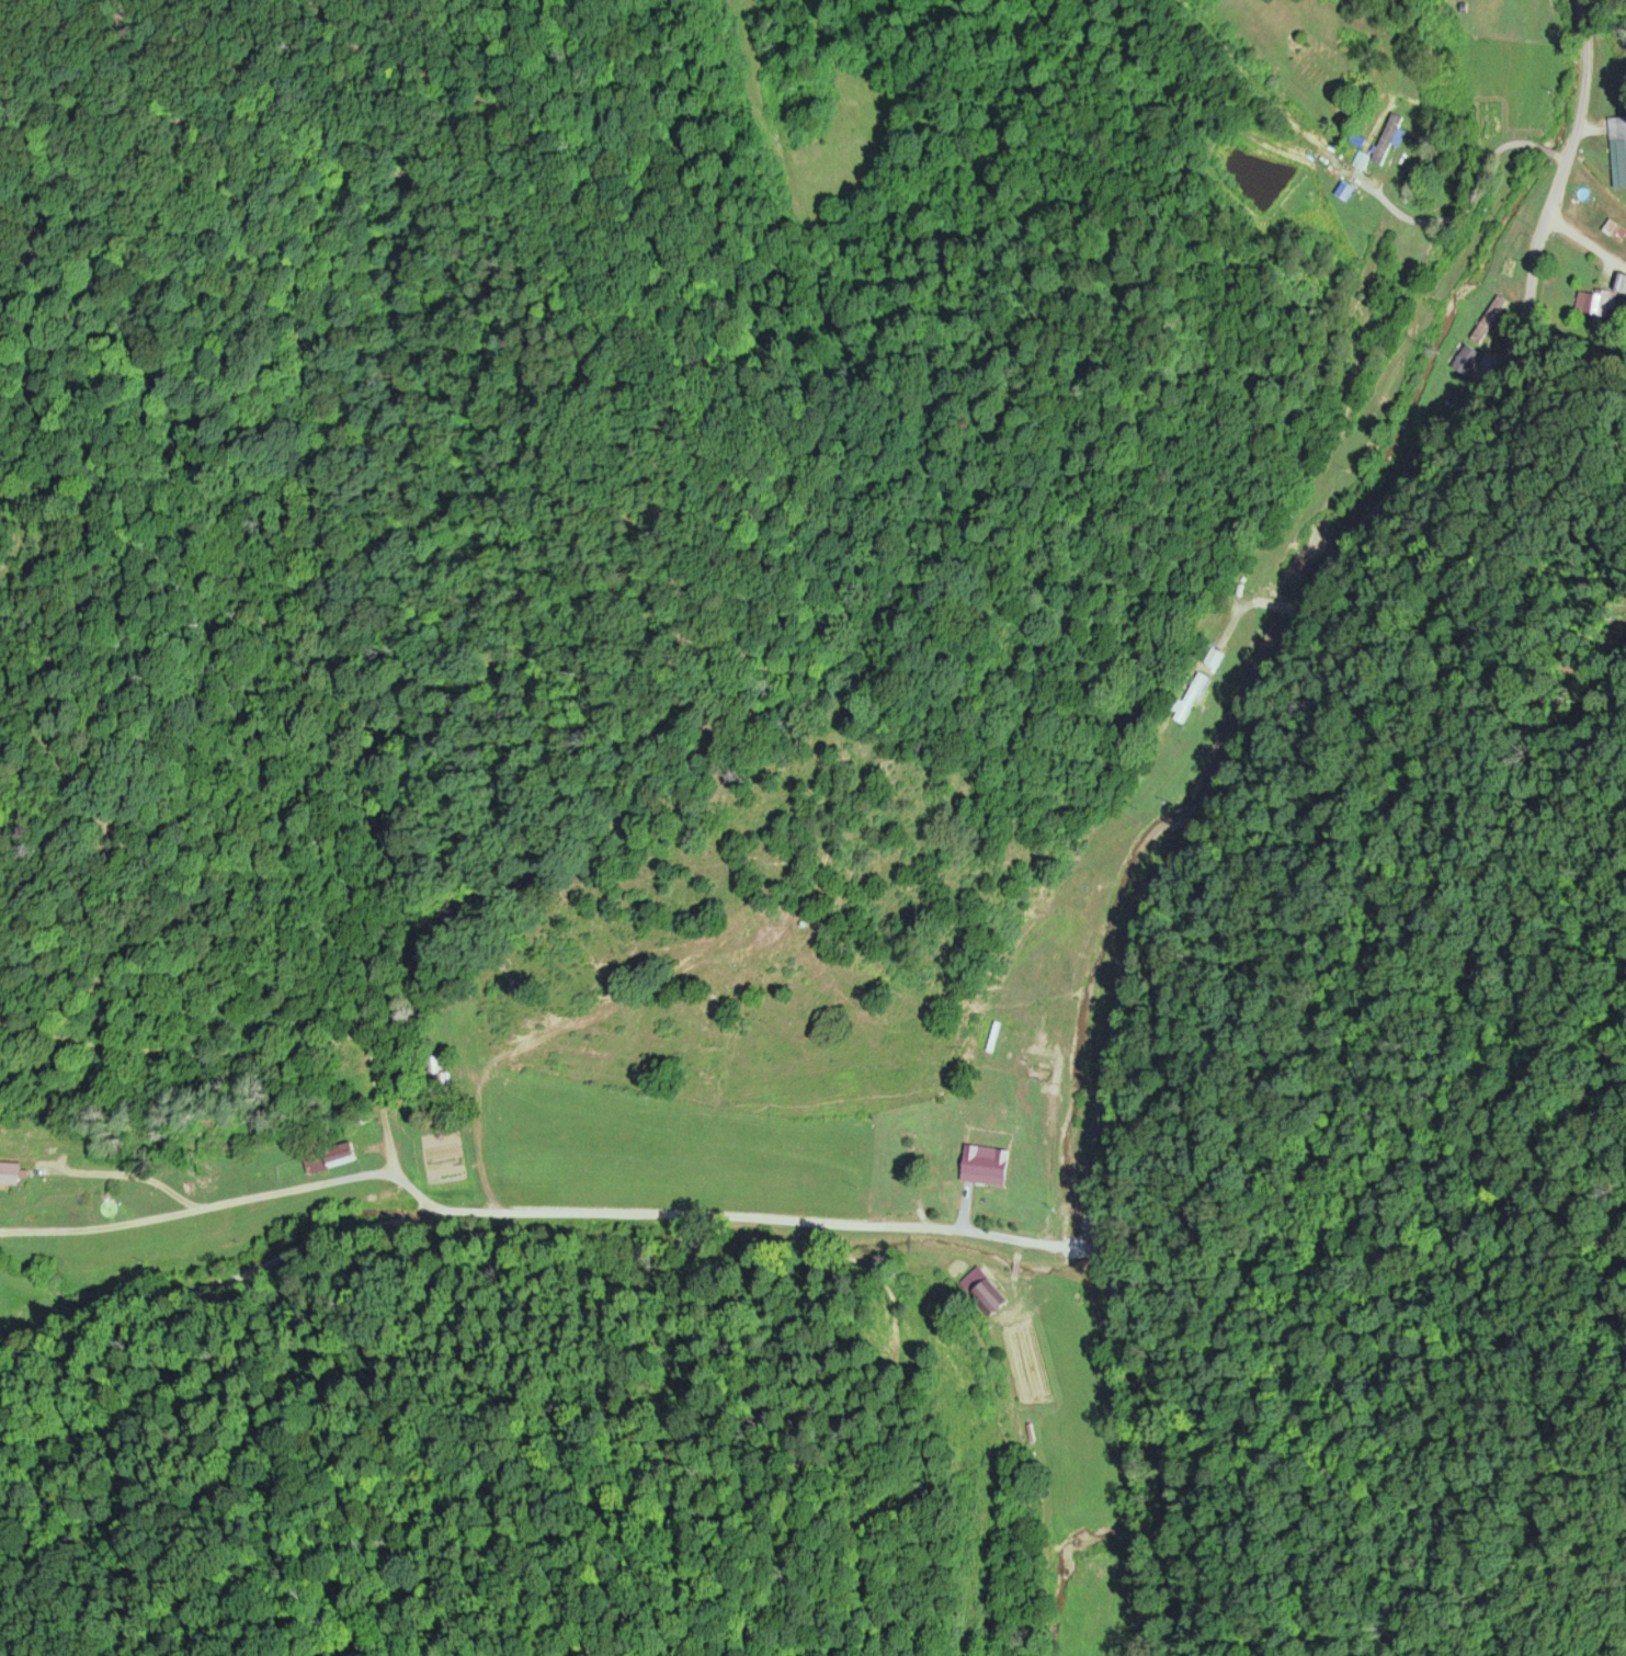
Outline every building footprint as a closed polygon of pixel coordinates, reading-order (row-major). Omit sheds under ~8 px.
[(1375,157),(1389,164),(1411,118),(1398,111),(1375,157)] [(1625,189),(1625,117),(1613,117),(1617,189),(1625,189)] [(1619,272),(1614,289),(1625,292),(1625,274),(1619,272)] [(1598,295),(1579,294),(1578,312),(1597,313),(1598,295)] [(1474,338),(1485,346),(1510,312),(1499,303),(1474,338)] [(1459,364),(1469,374),(1485,356),(1474,346),(1459,364)] [(966,1180),(1014,1187),(1018,1150),(971,1144),(966,1180)] [(29,1161),(0,1161),(0,1183),(29,1183),(29,1161)]
